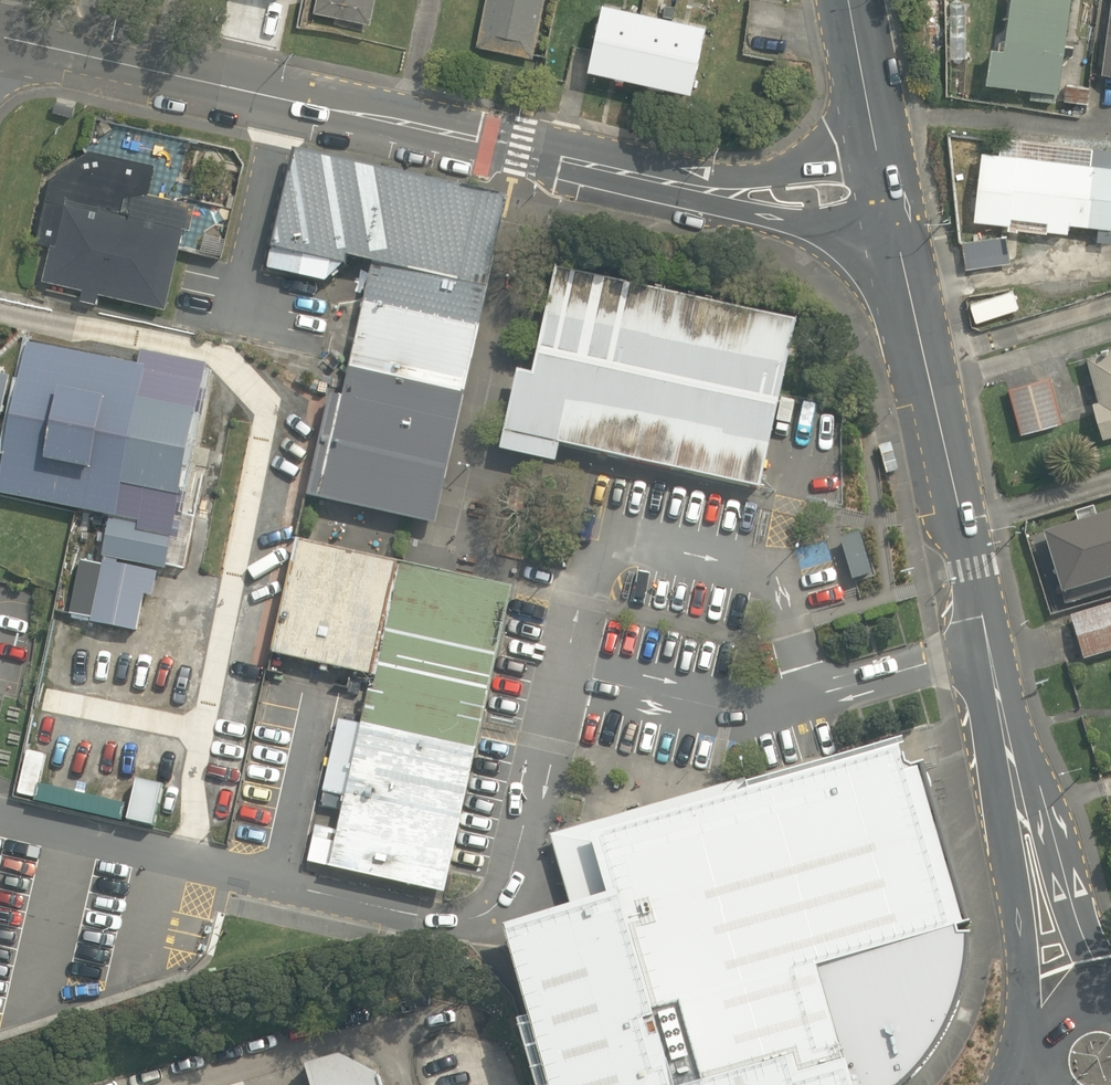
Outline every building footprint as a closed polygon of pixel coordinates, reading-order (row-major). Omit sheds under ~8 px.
[(377,0),(316,0),(314,12),(372,24),(377,0)] [(477,45),(535,57),(546,0),(486,0),(477,45)] [(694,90),(708,23),(605,0),(590,67),(694,90)] [(992,46),(987,81),(1060,91),(1073,0),(1012,0),(1006,38),(1004,37),(1000,41),(999,47),(992,46)] [(1102,73),(1110,74),(1110,8),(1102,73)] [(366,304),(482,328),(509,203),(510,197),(293,148),(292,156),(265,269),(329,284),(343,269),(347,266),(348,259),(374,264),(366,304)] [(1017,155),(1010,216),(1049,221),(1048,229),(1070,231),(1070,222),(1101,226),(1101,233),(1110,234),(1110,149),(1095,148),(1093,164),(1017,155)] [(131,213),(186,226),(191,227),(196,202),(149,192),(156,163),(91,149),(77,156),(80,161),(71,179),(66,176),(47,189),(38,229),(47,231),(44,242),(52,245),(58,243),(66,202),(130,217),(131,213)] [(100,291),(168,306),(181,247),(186,226),(131,213),(130,217),(66,202),(58,243),(52,245),(44,279),(83,288),(81,296),(98,300),(100,291)] [(967,268),(1007,262),(1002,235),(962,241),(967,268)] [(563,447),(761,490),(781,400),(799,322),(559,270),(535,378),(521,375),(503,450),(559,463),(563,447)] [(312,496),(437,525),(482,328),(366,304),(344,398),(331,394),(308,496),(312,496)] [(28,343),(0,478),(0,495),(78,510),(110,517),(102,558),(105,558),(92,618),(91,623),(138,633),(140,623),(145,595),(154,597),(159,569),(166,570),(171,538),(179,540),(190,483),(183,482),(186,468),(191,469),(200,432),(194,431),(198,416),(203,418),(209,391),(203,390),(208,365),(141,351),(139,365),(28,343)] [(1086,355),(1099,399),(1093,400),(1104,437),(1110,435),(1110,347),(1086,355)] [(1009,388),(1021,433),(1063,421),(1051,376),(1009,388)] [(1042,528),(1060,593),(1070,590),(1075,608),(1110,598),(1110,509),(1042,528)] [(873,574),(861,533),(842,539),(854,580),(873,574)] [(301,542),(274,653),(378,675),(400,563),(301,542)] [(509,587),(400,563),(378,675),(375,692),(369,691),(362,723),(472,748),(480,750),(484,730),(516,588),(509,587)] [(1072,616),(1085,661),(1110,653),(1110,604),(1072,616)] [(472,748),(362,723),(341,718),(323,792),(326,793),(323,807),(342,812),(338,830),(318,826),(309,862),(438,892),(446,894),(451,870),(480,750),(472,748)] [(504,920),(552,1084),(906,1084),(913,1079),(930,1059),(945,1036),(959,1003),(966,976),(968,935),(925,765),(915,768),(906,762),(901,740),(748,783),(748,781),(747,778),(738,781),(722,786),(558,835),(553,836),(570,898),(571,901),(504,920)] [(22,796),(155,826),(164,784),(33,752),(22,796)] [(382,1073),(341,1053),(308,1063),(315,1084),(385,1084),(382,1073)]
